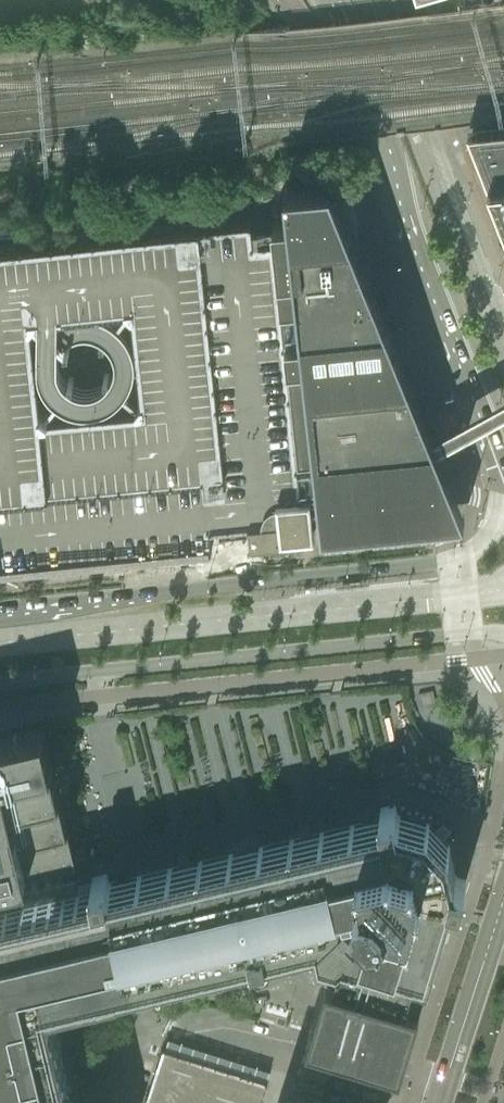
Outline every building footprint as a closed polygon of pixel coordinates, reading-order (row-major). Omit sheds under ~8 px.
[(472,127),(474,131),(476,130),(494,176),(488,179),(488,180),(503,220),(503,123),(475,126),(472,127)] [(274,222),(302,494),(305,494),(306,499),(327,497),(330,497),(334,532),(465,519),(331,177),(286,182),(285,182),(288,213),(274,215),(274,222)] [(274,222),(253,225),(252,217),(0,243),(0,556),(1,566),(213,544),(210,523),(249,519),(251,540),(312,534),(312,526),(330,524),(327,497),(306,499),(305,494),(302,494),(274,222)] [(338,956),(335,965),(327,963),(308,1026),(402,1055),(421,991),(452,892),(461,895),(466,880),(456,877),(449,846),(428,823),(398,815),(397,815),(395,805),(380,808),(382,818),(247,850),(108,883),(106,874),(91,878),(93,887),(78,890),(70,858),(77,856),(62,801),(44,721),(0,731),(0,1102),(72,1102),(47,1002),(120,984),(120,983),(130,980),(253,951),(253,953),(268,949),(268,947),(314,936),(317,950),(338,956)] [(142,1102),(266,1102),(272,1082),(160,1052),(142,1102)]
